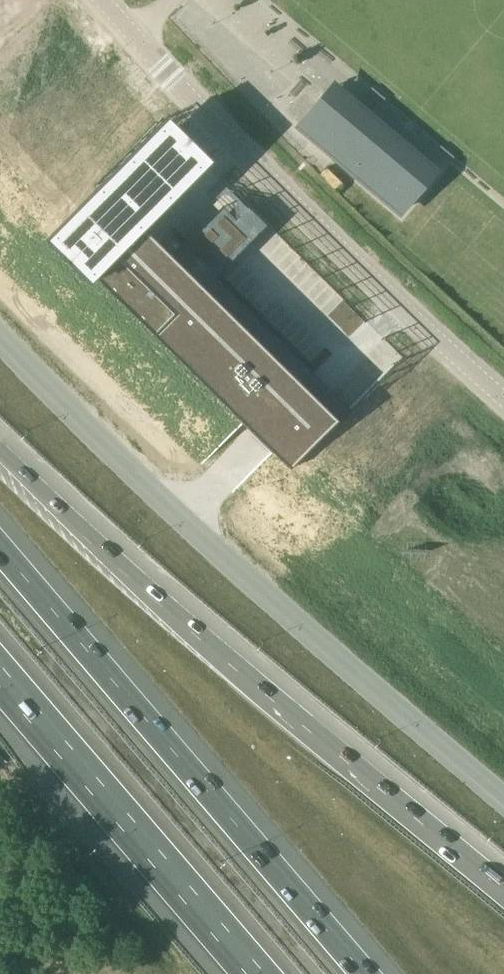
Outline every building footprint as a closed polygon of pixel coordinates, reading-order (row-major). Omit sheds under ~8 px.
[(329,110),(321,103),(321,102),(320,102),(312,111),(301,125),(401,209),(433,171),(342,94),(329,110)] [(164,119),(52,233),(96,276),(101,270),(297,463),(345,415),(149,222),(207,162),(164,119)]
